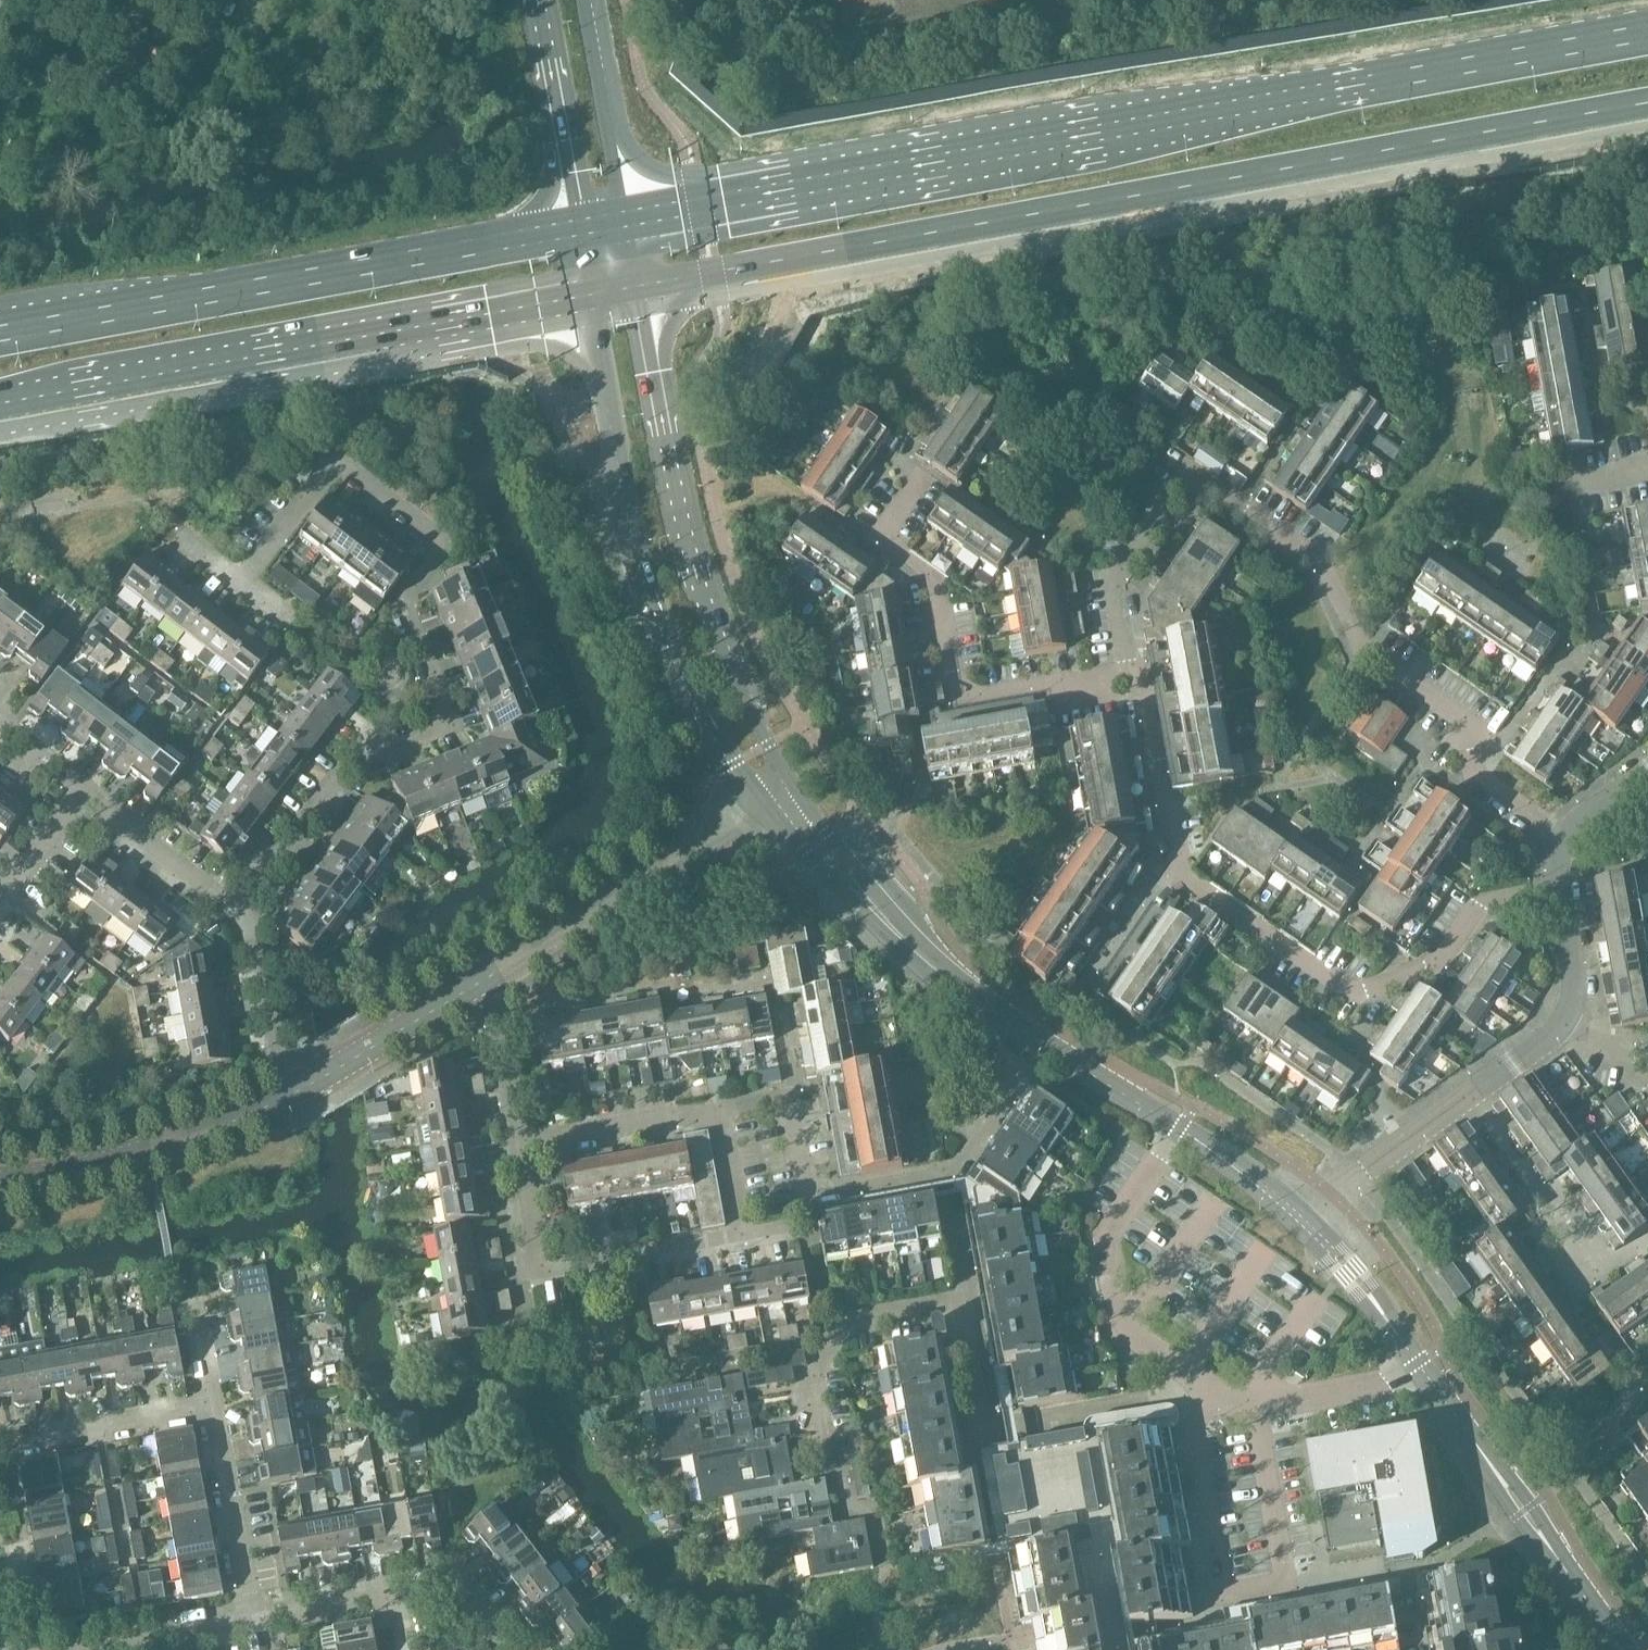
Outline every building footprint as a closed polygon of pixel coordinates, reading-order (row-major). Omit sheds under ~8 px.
[(1597,288),(1600,308),(1641,300),(1635,269),(1595,276),(1595,277),(1585,279),(1586,290),(1597,288)] [(1604,328),(1594,330),(1596,340),(1647,331),(1641,300),(1600,308),(1604,328)] [(1567,302),(1527,309),(1532,341),(1553,338),(1551,327),(1571,324),(1570,314),(1580,312),(1578,301),(1568,303),(1567,302)] [(1532,341),(1536,362),(1587,353),(1585,342),(1575,344),(1571,324),(1551,327),(1553,338),(1532,341)] [(1596,340),(1598,351),(1608,349),(1612,371),(1647,364),(1647,338),(1647,331),(1596,340)] [(1189,393),(1206,405),(1230,371),(1222,365),(1228,356),(1219,350),(1213,359),(1212,358),(1197,380),(1198,380),(1189,393)] [(1138,389),(1156,402),(1186,359),(1177,353),(1171,362),(1162,355),(1138,389)] [(1536,362),(1542,393),(1562,389),(1560,379),(1581,375),(1579,365),(1589,363),(1587,353),(1536,362)] [(1174,415),(1189,393),(1198,380),(1197,380),(1189,374),(1195,365),(1186,359),(1156,402),(1174,415)] [(1206,405),(1223,417),(1253,374),(1244,368),(1238,376),(1230,371),(1206,405)] [(1223,417),(1249,435),(1261,418),(1252,411),(1264,394),(1256,389),(1262,380),(1253,374),(1223,417)] [(1542,393),(1546,413),(1597,404),(1595,393),(1584,395),(1581,375),(1560,379),(1562,389),(1542,393)] [(1324,397),(1367,427),(1379,409),(1345,385),(1339,394),(1330,388),(1324,397)] [(958,393),(952,402),(994,432),(1007,414),(973,390),(966,399),(958,393)] [(1261,418),(1249,435),(1267,447),(1291,413),(1290,412),(1296,404),(1287,397),(1281,406),(1264,394),(1252,411),(1261,418)] [(1367,427),(1324,397),(1318,406),(1326,412),(1315,429),(1332,441),(1338,432),(1355,444),(1367,427)] [(954,417),(948,425),(982,449),(994,432),(952,402),(945,411),(954,417)] [(1546,413),(1549,434),(1590,427),(1588,417),(1599,415),(1597,404),(1546,413)] [(891,435),(856,411),(838,438),(855,450),(861,441),(878,453),(884,445),(892,451),(899,442),(890,436),(891,435)] [(934,427),(928,436),(970,466),(982,449),(948,425),(943,433),(934,427)] [(1590,427),(1549,434),(1553,456),(1594,448),(1594,447),(1604,445),(1602,435),(1592,436),(1590,427)] [(1300,431),(1294,440),(1337,470),(1355,444),(1338,432),(1332,441),(1315,429),(1309,437),(1300,431)] [(970,466),(928,436),(922,445),(930,451),(924,460),(958,485),(970,466)] [(855,450),(838,438),(826,455),(869,485),(875,476),(866,470),(878,453),(861,441),(855,450)] [(1297,455),(1285,472),(1302,484),(1308,475),(1325,487),(1337,470),(1294,440),(1288,449),(1297,455)] [(1219,477),(1229,462),(1213,451),(1203,466),(1219,477)] [(826,455),(814,473),(848,496),(854,488),(863,494),(869,485),(826,455)] [(1226,468),(1220,477),(1240,492),(1246,482),(1226,468)] [(1302,484),(1285,472),(1279,480),(1271,474),(1264,483),(1273,489),(1272,490),(1307,514),(1325,487),(1308,475),(1302,484)] [(848,496),(814,473),(802,491),(836,514),(836,513),(845,519),(851,510),(843,504),(848,496)] [(991,493),(1000,499),(1006,490),(997,484),(991,493)] [(928,526),(946,538),(970,504),(952,492),(928,526)] [(1014,496),(1007,504),(1016,511),(1022,502),(1014,496)] [(298,539),(319,555),(349,517),(328,501),(298,539)] [(946,538),(963,550),(987,516),(970,504),(946,538)] [(1001,513),(1010,520),(1016,511),(1007,504),(1001,513)] [(783,552),(801,565),(825,531),(817,525),(823,517),(814,510),(808,519),(807,518),(783,552)] [(1326,527),(1339,536),(1351,519),(1338,510),(1326,527)] [(1628,546),(1647,543),(1647,540),(1647,532),(1647,510),(1622,514),(1628,546)] [(1016,511),(1010,520),(1019,526),(1025,517),(1016,511)] [(963,550),(980,562),(1004,528),(987,516),(963,550)] [(319,555),(340,571),(370,533),(349,517),(319,555)] [(1199,533),(1193,541),(1228,565),(1240,547),(1206,523),(1205,524),(1197,518),(1191,527),(1199,533)] [(801,565),(818,577),(848,534),(839,528),(833,537),(825,531),(801,565)] [(1004,528),(980,562),(999,574),(1002,569),(1010,575),(1030,563),(1023,558),(1031,546),(1004,528)] [(340,571),(361,587),(390,549),(370,533),(340,571)] [(857,540),(848,534),(818,577),(835,588),(859,554),(851,549),(857,540)] [(1443,549),(1452,555),(1458,546),(1449,540),(1443,549)] [(1179,544),(1173,553),(1216,582),(1228,565),(1193,541),(1188,549),(1179,544)] [(1632,567),(1647,564),(1647,543),(1628,546),(1632,567)] [(411,565),(390,549),(352,598),(373,615),(411,565)] [(835,588),(853,600),(882,558),(874,552),(868,560),(859,554),(835,588)] [(1175,567),(1170,576),(1204,599),(1216,582),(1173,553),(1167,561),(1175,567)] [(168,571),(146,555),(122,586),(143,603),(168,571)] [(1414,590),(1441,609),(1452,592),(1444,586),(1456,569),(1437,557),(1414,590)] [(853,600),(857,603),(856,602),(897,595),(895,585),(882,576),(891,564),(882,558),(853,600)] [(432,592),(442,617),(487,598),(477,574),(473,575),(468,563),(442,573),(448,585),(432,592)] [(1031,570),(1030,563),(1010,575),(1014,596),(1055,588),(1052,567),(1031,570)] [(1477,572),(1487,579),(1493,570),(1483,563),(1477,572)] [(1636,588),(1647,585),(1647,564),(1632,567),(1636,588)] [(1441,609),(1458,621),(1481,587),(1456,569),(1444,586),(1452,592),(1441,609)] [(1493,570),(1487,579),(1496,585),(1502,576),(1493,570)] [(165,577),(168,572),(168,571),(143,603),(164,619),(185,592),(165,577)] [(1076,585),(1074,574),(1063,576),(1065,587),(1076,585)] [(1158,593),(1157,594),(1191,617),(1204,599),(1170,576),(1164,584),(1156,578),(1149,587),(1158,593)] [(1076,585),(1065,587),(1067,597),(1078,595),(1076,585)] [(1640,609),(1647,607),(1647,585),(1636,588),(1640,609)] [(1498,599),(1481,587),(1458,621),(1484,639),(1495,622),(1487,616),(1498,599)] [(1014,596),(1018,617),(1059,609),(1055,588),(1014,596)] [(164,619),(185,635),(205,608),(185,592),(164,619)] [(857,603),(862,634),(883,631),(881,620),(901,617),(899,607),(910,605),(908,594),(897,596),(897,595),(856,602),(857,603)] [(1157,594),(1149,605),(1155,634),(1166,632),(1168,642),(1196,637),(1195,636),(1191,617),(1157,594)] [(1521,602),(1530,609),(1536,600),(1527,594),(1521,602)] [(442,617),(452,641),(497,622),(487,598),(442,617)] [(1484,639),(1501,651),(1524,617),(1498,599),(1487,616),(1495,622),(1484,639)] [(5,600),(0,606),(0,649),(26,616),(5,600)] [(1536,600),(1530,609),(1539,615),(1545,606),(1536,600)] [(185,635),(205,650),(226,624),(205,608),(185,635)] [(1640,609),(1642,621),(1647,625),(1647,608),(1640,609)] [(1018,617),(1022,637),(1063,629),(1059,609),(1018,617)] [(1081,615),(1071,617),(1073,628),(1083,626),(1081,615)] [(26,616),(0,649),(0,656),(5,660),(11,659),(16,653),(25,660),(46,631),(26,616)] [(862,634),(866,655),(917,645),(915,635),(905,637),(901,617),(881,620),(883,631),(862,634)] [(1541,629),(1524,617),(1501,651),(1518,663),(1541,629)] [(1556,627),(1565,633),(1571,624),(1562,618),(1556,627)] [(1613,627),(1622,633),(1628,624),(1619,618),(1613,627)] [(109,632),(117,637),(125,626),(118,620),(109,632)] [(1642,621),(1624,647),(1641,659),(1647,650),(1647,651),(1647,625),(1642,621)] [(452,641),(462,665),(507,647),(497,622),(452,641)] [(205,650),(226,666),(247,640),(226,624),(205,650)] [(125,626),(117,637),(124,643),(133,632),(125,626)] [(1083,626),(1073,628),(1075,638),(1085,636),(1083,626)] [(1063,629),(1022,637),(1026,658),(1067,651),(1063,629)] [(1541,629),(1518,663),(1536,675),(1559,641),(1541,629)] [(46,631),(25,660),(34,666),(29,673),(30,679),(39,686),(67,647),(46,631)] [(1208,634),(1195,636),(1196,637),(1168,642),(1166,632),(1155,634),(1145,636),(1147,646),(1167,643),(1169,652),(1159,654),(1159,653),(1148,655),(1152,678),(1163,676),(1163,675),(1173,673),(1176,693),(1166,695),(1156,696),(1160,719),(1170,717),(1170,716),(1180,715),(1184,734),(1173,736),(1163,738),(1167,760),(1177,758),(1188,756),(1191,775),(1181,777),(1171,779),(1173,790),(1193,786),(1193,787),(1234,780),(1208,634)] [(268,656),(247,640),(226,666),(247,683),(268,656)] [(1589,661),(1598,668),(1610,650),(1601,644),(1589,661)] [(91,656),(98,662),(106,651),(99,645),(91,656)] [(859,688),(872,686),(892,682),(890,671),(911,668),(909,658),(919,656),(917,645),(866,655),(869,672),(859,674),(857,678),(859,688)] [(516,671),(507,647),(462,665),(471,689),(516,671)] [(1612,664),(1646,688),(1647,685),(1647,651),(1647,650),(1641,659),(1624,647),(1612,664)] [(106,651),(98,662),(105,668),(114,657),(106,651)] [(151,663),(158,669),(167,658),(159,652),(151,663)] [(276,657),(270,664),(281,672),(287,665),(276,657)] [(167,658),(158,669),(166,675),(174,664),(167,658)] [(281,672),(270,664),(264,672),(275,680),(281,672)] [(1612,664),(1594,690),(1611,702),(1617,693),(1634,705),(1646,688),(1612,664)] [(892,682),(872,686),(879,725),(869,727),(873,750),(892,747),(894,757),(899,756),(902,771),(891,773),(893,783),(904,781),(903,776),(914,774),(910,754),(915,753),(910,722),(920,720),(918,709),(928,707),(928,708),(939,706),(935,684),(914,688),(911,668),(890,671),(892,682)] [(1361,670),(1352,683),(1360,689),(1369,677),(1361,670)] [(516,671),(471,689),(481,713),(526,695),(516,671)] [(47,710),(56,717),(78,689),(56,672),(27,710),(37,717),(42,716),(47,710)] [(148,683),(146,685),(153,691),(162,680),(154,674),(148,683)] [(311,695),(342,720),(359,698),(327,674),(311,695)] [(146,685),(148,683),(141,677),(140,677),(130,690),(138,696),(146,685)] [(1567,684),(1558,678),(1546,696),(1554,702),(1548,710),(1582,734),(1594,717),(1582,707),(1561,692),(1567,684)] [(192,695),(200,701),(208,690),(201,684),(192,695)] [(61,736),(70,742),(99,704),(78,689),(56,717),(65,724),(60,730),(61,736)] [(208,690),(200,701),(207,707),(216,696),(208,690)] [(1616,731),(1634,705),(1617,693),(1611,702),(1594,690),(1582,707),(1594,717),(1616,731)] [(1355,749),(1395,777),(1408,759),(1390,746),(1408,721),(1370,694),(1345,729),(1361,740),(1355,749)] [(295,716),(321,737),(337,717),(342,720),(311,695),(295,716)] [(536,720),(526,695),(481,713),(491,737),(528,723),(536,720)] [(244,698),(238,705),(249,714),(255,706),(244,698)] [(1016,723),(996,727),(994,716),(995,716),(993,706),(971,710),(972,720),(973,720),(975,730),(955,734),(952,714),(941,716),(941,715),(930,717),(934,738),(923,740),(930,781),(1035,762),(1033,751),(1053,748),(1046,707),(1036,709),(1034,699),(1012,703),(1013,713),(1014,713),(1016,723)] [(89,741),(98,748),(119,720),(99,704),(70,742),(78,749),(84,748),(89,741)] [(249,714),(238,705),(233,713),(244,721),(249,714)] [(196,706),(187,717),(195,723),(203,712),(196,706)] [(1534,712),(1528,721),(1571,751),(1582,734),(1548,710),(1543,718),(1534,712)] [(279,737),(306,757),(321,737),(295,716),(279,737)] [(103,768),(111,774),(140,736),(119,720),(98,748),(107,755),(102,762),(103,768)] [(1530,736),(1525,744),(1559,768),(1571,751),(1528,721),(1522,730),(1530,736)] [(1076,732),(1095,837),(1136,829),(1136,828),(1146,827),(1157,825),(1154,813),(1144,815),(1144,816),(1134,818),(1129,788),(1139,786),(1149,784),(1145,762),(1135,764),(1125,766),(1119,736),(1130,734),(1130,735),(1140,733),(1138,722),(1117,725),(1076,732)] [(540,753),(528,723),(491,737),(493,742),(489,744),(504,780),(534,768),(540,753)] [(130,773),(139,780),(161,752),(140,736),(111,774),(119,780),(125,780),(130,773)] [(263,757),(290,778),(306,757),(279,737),(263,757)] [(212,739),(207,747),(218,755),(223,748),(212,739)] [(489,744),(465,753),(483,799),(507,789),(489,744)] [(1559,768),(1525,744),(1519,752),(1510,746),(1504,755),(1513,761),(1512,762),(1546,786),(1559,768)] [(218,755),(207,747),(201,754),(212,763),(218,755)] [(161,752),(139,780),(148,787),(143,794),(144,799),(153,806),(182,768),(161,752)] [(465,753),(440,763),(458,808),(483,799),(465,753)] [(290,778),(263,757),(247,778),(274,799),(290,778)] [(440,763),(416,773),(434,818),(458,808),(440,763)] [(367,800),(367,801),(405,830),(434,818),(416,773),(392,783),(397,796),(374,805),(367,800)] [(274,799),(247,778),(231,799),(258,819),(274,799)] [(181,781),(175,788),(186,797),(192,789),(181,781)] [(1383,875),(1377,883),(1395,895),(1389,904),(1406,916),(1471,820),(1437,797),(1437,798),(1433,795),(1435,791),(1422,782),(1413,795),(1430,807),(1419,823),(1402,811),(1390,829),(1407,841),(1395,857),(1378,846),(1366,863),(1383,875)] [(186,797),(175,788),(169,796),(180,804),(186,797)] [(0,799),(0,842),(29,804),(21,798),(15,799),(10,805),(1,798),(0,799)] [(231,799),(215,819),(242,840),(258,819),(231,799)] [(1251,809),(1259,815),(1266,806),(1257,800),(1251,809)] [(367,801),(351,822),(389,851),(405,830),(367,801)] [(1266,806),(1259,815),(1268,822),(1275,813),(1266,806)] [(1212,845),(1230,858),(1254,824),(1236,811),(1212,845)] [(1291,824),(1300,830),(1306,822),(1297,815),(1291,824)] [(242,840),(215,819),(199,841),(226,861),(242,840)] [(351,822),(335,842),(374,872),(389,851),(351,822)] [(1306,822),(1300,830),(1309,837),(1315,828),(1306,822)] [(1230,858),(1247,870),(1271,835),(1254,824),(1230,858)] [(1095,837),(1096,841),(1097,840),(1131,864),(1140,850),(1136,829),(1095,837)] [(1265,882),(1271,873),(1270,873),(1288,847),(1287,847),(1271,835),(1247,870),(1265,882)] [(1271,873),(1288,885),(1311,850),(1293,838),(1287,847),(1288,847),(1270,873),(1271,873)] [(1325,848),(1334,854),(1340,845),(1331,839),(1325,848)] [(1096,841),(1024,945),(1058,968),(1059,967),(1067,973),(1074,964),(1065,958),(1076,942),(1085,948),(1097,930),(1089,924),(1100,908),(1109,914),(1121,896),(1113,890),(1124,873),(1141,885),(1148,876),(1139,870),(1130,864),(1131,864),(1097,840),(1096,841)] [(374,872),(335,842),(319,863),(358,893),(374,872)] [(1340,845),(1334,854),(1343,860),(1349,851),(1340,845)] [(1288,885),(1305,897),(1328,862),(1311,850),(1288,885)] [(70,887),(91,904),(115,872),(94,856),(70,887)] [(1305,897),(1322,908),(1346,874),(1328,862),(1305,897)] [(342,913),(358,893),(319,863),(304,884),(342,913)] [(91,904),(112,919),(132,893),(112,877),(116,873),(115,872),(91,904)] [(1346,874),(1322,908),(1340,921),(1364,887),(1346,874)] [(1597,894),(1601,914),(1622,910),(1620,900),(1640,896),(1636,875),(1595,882),(1595,883),(1585,885),(1587,896),(1597,894)] [(1395,895),(1377,883),(1359,910),(1393,934),(1406,916),(1389,904),(1395,895)] [(342,913),(304,884),(288,905),(326,934),(342,913)] [(112,919),(133,935),(153,909),(132,893),(112,919)] [(1166,903),(1175,909),(1181,900),(1172,893),(1166,903)] [(1592,926),(1594,936),(1646,927),(1640,896),(1620,900),(1622,910),(1601,914),(1603,924),(1592,926)] [(191,910),(182,903),(177,909),(187,916),(191,910)] [(326,934),(288,905),(272,926),(310,956),(326,934)] [(153,909),(133,935),(154,952),(156,949),(163,954),(185,939),(172,928),(175,925),(153,909)] [(1130,967),(1139,973),(1122,998),(1113,992),(1105,986),(1098,995),(1115,1007),(1115,1008),(1149,1031),(1208,945),(1221,954),(1225,949),(1234,936),(1200,912),(1188,929),(1175,920),(1175,921),(1158,909),(1151,918),(1160,924),(1168,930),(1151,955),(1143,949),(1134,943),(1121,961),(1130,967)] [(1348,926),(1366,939),(1372,930),(1354,917),(1348,926)] [(58,932),(65,938),(74,927),(66,921),(58,932)] [(74,927),(65,938),(72,944),(81,933),(74,927)] [(1646,927),(1594,936),(1596,947),(1607,945),(1610,965),(1631,962),(1629,951),(1647,948),(1647,940),(1646,927)] [(765,935),(769,957),(810,949),(806,928),(765,935)] [(1476,938),(1470,947),(1513,977),(1525,959),(1491,935),(1485,944),(1476,938)] [(29,960),(56,980),(72,959),(45,938),(29,960)] [(177,992),(210,986),(205,959),(201,960),(199,949),(189,940),(161,959),(166,978),(174,976),(177,992)] [(1058,968),(1024,945),(1012,962),(1046,985),(1052,977),(1061,983),(1068,974),(1067,974),(1067,973),(1059,967),(1058,968)] [(1472,962),(1467,970),(1501,994),(1513,977),(1470,947),(1464,956),(1472,962)] [(757,948),(747,950),(749,961),(759,959),(757,948)] [(1629,951),(1631,962),(1610,965),(1612,975),(1602,977),(1604,988),(1647,980),(1647,948),(1629,951)] [(769,957),(773,978),(814,970),(810,949),(769,957)] [(747,950),(736,952),(738,962),(749,961),(747,950)] [(99,964),(106,970),(115,959),(107,953),(99,964)] [(115,959),(106,970),(114,975),(122,964),(115,959)] [(759,959),(749,961),(750,971),(761,969),(759,959)] [(56,980),(29,960),(13,980),(40,1001),(56,980)] [(749,961),(738,962),(738,963),(740,973),(750,971),(749,961)] [(777,999),(802,994),(818,991),(817,990),(814,970),(773,978),(777,999)] [(1452,973),(1446,982),(1489,1011),(1501,994),(1467,970),(1461,979),(1452,973)] [(1224,1012),(1242,1024),(1266,990),(1248,978),(1224,1012)] [(0,998),(0,1003),(24,1022),(40,1001),(13,980),(0,998)] [(1618,1006),(1647,1001),(1647,980),(1604,988),(1606,998),(1616,997),(1618,1006)] [(1448,996),(1443,1005),(1442,1005),(1453,1012),(1453,1013),(1476,1029),(1489,1011),(1446,982),(1440,990),(1448,996)] [(177,992),(182,1017),(215,1011),(210,986),(177,992)] [(794,1006),(796,1017),(847,1008),(843,986),(817,990),(818,991),(802,994),(804,1004),(794,1006)] [(133,990),(135,1000),(148,997),(147,988),(133,990)] [(1404,992),(1398,1000),(1441,1030),(1453,1013),(1453,1012),(1442,1005),(1443,1005),(1419,988),(1413,997),(1404,992)] [(766,1000),(764,990),(754,992),(755,1002),(735,1005),(739,1026),(749,1024),(753,1045),(775,1041),(767,1000),(766,1000)] [(1242,1024),(1259,1036),(1283,1002),(1266,990),(1242,1024)] [(85,991),(80,998),(91,1007),(97,999),(85,991)] [(649,1005),(639,1007),(647,1048),(667,1044),(668,1044),(661,1008),(662,1008),(661,1003),(660,1003),(658,993),(647,995),(649,1005)] [(148,997),(135,1000),(136,1009),(150,1007),(148,997)] [(713,999),(723,1051),(753,1045),(749,1024),(739,1026),(735,1005),(725,1007),(724,997),(713,999)] [(91,1007),(80,998),(74,1006),(85,1014),(91,1007)] [(617,1001),(626,1052),(647,1048),(639,1007),(630,1009),(628,998),(617,1001)] [(704,1011),(684,1015),(688,1035),(698,1034),(702,1054),(723,1051),(713,999),(702,1001),(704,1011)] [(1401,1015),(1395,1024),(1429,1047),(1441,1030),(1398,1000),(1392,1009),(1401,1015)] [(617,1001),(606,1003),(608,1013),(598,1015),(606,1056),(626,1052),(617,1001)] [(1618,1006),(1620,1016),(1609,1018),(1611,1029),(1622,1027),(1622,1028),(1647,1023),(1647,1001),(1618,1006)] [(1259,1036),(1276,1047),(1276,1048),(1294,1023),(1295,1023),(1301,1015),(1283,1002),(1259,1036)] [(0,1003),(0,1037),(8,1043),(24,1022),(0,1003)] [(587,1006),(576,1008),(585,1060),(606,1056),(598,1015),(589,1016),(587,1006)] [(672,1006),(662,1008),(661,1008),(668,1044),(667,1044),(670,1060),(702,1054),(698,1034),(688,1035),(684,1015),(674,1016),(672,1006)] [(585,1060),(576,1008),(565,1010),(567,1020),(557,1022),(565,1063),(585,1060)] [(808,1025),(810,1035),(851,1028),(847,1008),(796,1017),(798,1027),(808,1025)] [(182,1017),(187,1043),(226,1036),(226,1035),(220,1036),(215,1011),(182,1017)] [(565,1063),(557,1022),(548,1024),(546,1014),(535,1016),(537,1026),(536,1026),(543,1067),(565,1063)] [(1270,1056),(1288,1069),(1317,1026),(1308,1020),(1302,1028),(1295,1023),(1294,1023),(1276,1048),(1276,1047),(1270,1056)] [(1381,1026),(1374,1035),(1417,1064),(1429,1047),(1395,1024),(1389,1032),(1381,1026)] [(1288,1069),(1305,1080),(1328,1046),(1320,1041),(1326,1032),(1317,1026),(1288,1069)] [(851,1028),(810,1035),(812,1045),(802,1047),(803,1058),(854,1048),(851,1028)] [(54,1032),(48,1039),(59,1048),(65,1041),(54,1032)] [(1417,1064),(1374,1035),(1368,1044),(1377,1050),(1370,1059),(1386,1070),(1380,1078),(1399,1091),(1417,1064)] [(226,1036),(187,1043),(191,1069),(231,1062),(226,1036)] [(59,1048),(48,1039),(42,1047),(53,1056),(59,1048)] [(142,1042),(144,1051),(157,1049),(156,1039),(142,1042)] [(1197,1050),(1206,1056),(1213,1047),(1204,1041),(1197,1050)] [(1305,1080),(1322,1092),(1351,1050),(1343,1044),(1337,1052),(1328,1046),(1305,1080)] [(858,1069),(854,1048),(803,1058),(805,1068),(816,1066),(818,1077),(823,1076),(858,1069)] [(157,1049),(144,1051),(145,1060),(159,1058),(157,1049)] [(1351,1050),(1322,1092),(1340,1105),(1351,1089),(1359,1095),(1372,1077),(1354,1065),(1360,1056),(1351,1050)] [(1224,1068),(1233,1074),(1239,1065),(1230,1059),(1224,1068)] [(419,1070),(424,1097),(457,1091),(452,1064),(419,1070)] [(834,1139),(844,1137),(855,1134),(860,1164),(840,1168),(842,1179),(862,1175),(862,1176),(903,1169),(884,1064),(858,1069),(823,1076),(825,1087),(845,1083),(851,1113),(830,1116),(834,1139)] [(1239,1065),(1233,1074),(1242,1081),(1248,1072),(1239,1065)] [(1507,1110),(1513,1119),(1555,1088),(1557,1087),(1544,1069),(1500,1101),(1501,1102),(1492,1108),(1499,1117),(1507,1110)] [(469,1079),(471,1088),(485,1086),(483,1076),(469,1079)] [(485,1086),(471,1088),(473,1097),(486,1095),(485,1086)] [(1510,1133),(1517,1142),(1559,1111),(1568,1105),(1555,1088),(1513,1119),(1519,1127),(1510,1133)] [(457,1091),(424,1097),(429,1122),(462,1116),(457,1091)] [(1074,1119),(1039,1095),(1025,1115),(1060,1140),(1074,1119)] [(570,1109),(555,1111),(557,1122),(572,1119),(570,1109)] [(1531,1144),(1537,1152),(1571,1128),(1559,1111),(1517,1142),(1523,1150),(1531,1144)] [(1060,1140),(1025,1115),(1012,1135),(1047,1159),(1060,1140)] [(492,1128),(492,1124),(490,1123),(472,1126),(469,1130),(465,1131),(462,1116),(429,1122),(416,1125),(416,1126),(412,1127),(416,1150),(420,1149),(421,1150),(433,1148),(467,1142),(480,1139),(494,1137),(492,1128)] [(1463,1154),(1480,1142),(1474,1134),(1483,1128),(1476,1119),(1468,1126),(1467,1125),(1433,1149),(1452,1175),(1469,1163),(1463,1154)] [(1550,1170),(1563,1161),(1562,1161),(1583,1145),(1594,1137),(1582,1121),(1571,1128),(1537,1152),(1543,1161),(1535,1167),(1541,1176),(1550,1169),(1550,1170)] [(708,1132),(684,1137),(686,1147),(687,1147),(688,1153),(711,1148),(708,1132)] [(1034,1179),(1047,1159),(1012,1135),(999,1154),(1034,1179)] [(1562,1161),(1563,1161),(1550,1170),(1556,1178),(1560,1175),(1568,1169),(1581,1187),(1598,1174),(1592,1166),(1608,1154),(1595,1136),(1594,1137),(1583,1145),(1562,1161)] [(494,1137),(480,1139),(482,1149),(496,1146),(494,1137)] [(684,1137),(674,1139),(675,1149),(666,1151),(673,1192),(694,1188),(694,1184),(691,1168),(688,1153),(687,1147),(686,1147),(684,1137)] [(480,1139),(467,1142),(433,1148),(438,1174),(471,1168),(468,1151),(482,1149),(480,1139)] [(654,1142),(643,1144),(653,1196),(673,1192),(666,1151),(656,1153),(654,1142)] [(1464,1192),(1507,1162),(1501,1154),(1493,1160),(1480,1142),(1463,1154),(1469,1163),(1452,1175),(1464,1192)] [(634,1156),(625,1158),(632,1199),(653,1196),(643,1144),(633,1146),(634,1156)] [(711,1148),(688,1153),(691,1168),(714,1164),(711,1148)] [(602,1152),(612,1203),(632,1199),(625,1158),(615,1160),(613,1150),(602,1152)] [(593,1164),(584,1166),(591,1207),(612,1203),(602,1152),(591,1154),(593,1164)] [(1020,1198),(1034,1179),(999,1154),(985,1175),(1020,1199),(1020,1198)] [(1578,1201),(1585,1210),(1627,1179),(1608,1154),(1592,1166),(1598,1174),(1581,1187),(1587,1195),(1578,1201)] [(591,1207),(584,1166),(574,1167),(572,1157),(561,1159),(563,1169),(562,1170),(570,1211),(591,1207)] [(1493,1197),(1510,1185),(1504,1177),(1513,1171),(1507,1162),(1464,1192),(1483,1217),(1500,1205),(1493,1197)] [(714,1164),(691,1168),(694,1184),(717,1180),(714,1164)] [(438,1174),(443,1199),(476,1193),(471,1168),(438,1174)] [(1550,1169),(1541,1176),(1547,1184),(1556,1178),(1550,1170),(1550,1169)] [(1020,1199),(985,1175),(976,1187),(973,1191),(975,1202),(984,1249),(988,1272),(993,1298),(996,1317),(1001,1342),(1005,1366),(1017,1363),(1025,1410),(1077,1400),(1076,1398),(1072,1377),(1072,1375),(1068,1353),(1068,1352),(1056,1354),(1052,1332),(1048,1309),(1048,1308),(1045,1290),(1044,1285),(1040,1263),(1040,1262),(1036,1240),(1035,1239),(1031,1217),(1031,1215),(1024,1217),(1020,1199)] [(488,1182),(490,1191),(504,1188),(502,1179),(488,1182)] [(1600,1212),(1611,1229),(1628,1217),(1622,1208),(1639,1196),(1627,1179),(1585,1210),(1591,1218),(1600,1212)] [(717,1180),(694,1184),(694,1188),(697,1199),(720,1195),(717,1180)] [(1516,1220),(1523,1229),(1531,1223),(1525,1214),(1529,1211),(1510,1185),(1493,1197),(1500,1205),(1483,1217),(1495,1234),(1495,1235),(1516,1220)] [(490,1191),(492,1200),(505,1198),(504,1188),(490,1191)] [(448,1226),(481,1220),(490,1218),(488,1204),(492,1204),(492,1200),(490,1191),(476,1193),(443,1199),(448,1226)] [(720,1195),(697,1199),(699,1215),(723,1211),(720,1195)] [(1639,1196),(1622,1208),(1628,1217),(1611,1229),(1617,1237),(1609,1243),(1615,1252),(1624,1246),(1624,1247),(1647,1230),(1647,1209),(1639,1196)] [(935,1198),(911,1203),(919,1245),(943,1240),(935,1198)] [(911,1203),(888,1207),(896,1249),(919,1245),(911,1203)] [(888,1207),(865,1211),(873,1253),(896,1249),(888,1207)] [(723,1211),(699,1215),(702,1231),(726,1227),(723,1211)] [(865,1211),(842,1215),(850,1257),(873,1253),(865,1211)] [(850,1257),(842,1215),(818,1219),(825,1262),(850,1257)] [(1503,1255),(1520,1243),(1514,1235),(1523,1229),(1516,1220),(1495,1235),(1495,1234),(1473,1249),(1492,1276),(1509,1264),(1503,1255)] [(436,1234),(441,1261),(474,1255),(470,1229),(436,1234)] [(486,1243),(488,1252),(502,1250),(500,1241),(486,1243)] [(1505,1293),(1547,1262),(1540,1254),(1532,1260),(1520,1243),(1503,1255),(1509,1264),(1492,1276),(1505,1293)] [(502,1250),(488,1252),(489,1262),(503,1259),(502,1250)] [(441,1261),(446,1287),(479,1281),(474,1255),(441,1261)] [(1634,1264),(1647,1284),(1647,1266),(1642,1258),(1634,1264)] [(1534,1298),(1550,1286),(1545,1277),(1553,1271),(1547,1262),(1505,1293),(1523,1318),(1540,1306),(1534,1298)] [(1614,1291),(1626,1308),(1635,1302),(1647,1319),(1647,1318),(1647,1284),(1634,1264),(1625,1271),(1631,1279),(1614,1291)] [(804,1267),(778,1272),(784,1305),(810,1300),(804,1267)] [(235,1292),(237,1304),(272,1297),(267,1271),(232,1277),(220,1279),(222,1291),(227,1294),(235,1292)] [(778,1272),(752,1276),(758,1310),(784,1305),(778,1272)] [(752,1276),(727,1281),(733,1314),(758,1310),(752,1276)] [(446,1287),(450,1312),(484,1306),(479,1281),(446,1287)] [(727,1281),(701,1286),(707,1319),(733,1314),(727,1281)] [(681,1324),(674,1284),(648,1289),(655,1328),(681,1324)] [(675,1284),(674,1284),(681,1324),(707,1319),(701,1286),(676,1290),(675,1284)] [(1523,1318),(1535,1335),(1577,1305),(1571,1296),(1562,1302),(1550,1286),(1534,1298),(1540,1306),(1523,1318)] [(1626,1308),(1614,1291),(1606,1297),(1600,1288),(1591,1295),(1597,1303),(1596,1304),(1620,1338),(1647,1319),(1635,1302),(1626,1308)] [(495,1295),(497,1304),(511,1301),(509,1292),(495,1295)] [(227,1321),(229,1331),(276,1323),(272,1297),(237,1304),(239,1315),(231,1316),(227,1321)] [(511,1301),(497,1304),(499,1313),(513,1310),(511,1301)] [(1535,1335),(1553,1361),(1570,1348),(1564,1340),(1581,1328),(1575,1320),(1584,1314),(1577,1305),(1535,1335)] [(450,1312),(440,1314),(444,1341),(488,1333),(484,1306),(450,1312)] [(164,1334),(150,1336),(156,1371),(168,1369),(169,1377),(174,1381),(185,1378),(183,1366),(181,1359),(178,1340),(173,1312),(160,1314),(164,1334)] [(123,1332),(124,1341),(133,1388),(143,1386),(147,1381),(145,1373),(156,1371),(150,1336),(137,1339),(134,1319),(121,1321),(123,1332)] [(121,1321),(114,1323),(116,1334),(123,1332),(121,1321)] [(244,1344),(246,1355),(281,1348),(276,1323),(229,1331),(231,1342),(236,1345),(244,1344)] [(797,1326),(788,1328),(791,1342),(800,1340),(797,1326)] [(791,1342),(788,1328),(779,1330),(781,1343),(791,1342)] [(1553,1361),(1565,1378),(1608,1347),(1601,1338),(1593,1344),(1581,1328),(1564,1340),(1570,1348),(1553,1361)] [(72,1342),(79,1341),(76,1329),(69,1331),(72,1342)] [(69,1331),(62,1332),(64,1343),(72,1342),(69,1331)] [(746,1336),(737,1337),(739,1351),(749,1349),(746,1336)] [(739,1351),(737,1337),(728,1339),(730,1353),(739,1351)] [(178,1340),(181,1359),(190,1357),(187,1338),(178,1340)] [(961,1479),(935,1340),(885,1349),(911,1491),(922,1489),(935,1558),(986,1549),(973,1477),(961,1479)] [(99,1346),(105,1380),(116,1378),(118,1387),(123,1390),(133,1388),(124,1341),(99,1346)] [(45,1342),(19,1347),(30,1407),(41,1405),(44,1400),(43,1392),(54,1390),(47,1355),(45,1342)] [(695,1345),(686,1347),(688,1360),(697,1359),(695,1345)] [(99,1346),(73,1350),(82,1397),(92,1395),(95,1391),(94,1382),(105,1380),(99,1346)] [(237,1372),(239,1383),(286,1374),(299,1372),(294,1346),(281,1348),(246,1355),(248,1366),(240,1368),(237,1372)] [(0,1350),(0,1386),(2,1399),(14,1397),(15,1405),(20,1409),(30,1407),(19,1347),(0,1350)] [(688,1360),(686,1347),(676,1348),(679,1362),(688,1360)] [(1608,1347),(1565,1378),(1578,1395),(1612,1371),(1605,1362),(1614,1356),(1608,1347)] [(73,1350),(47,1355),(54,1390),(65,1388),(66,1396),(71,1399),(82,1397),(73,1350)] [(760,1360),(762,1372),(762,1373),(792,1367),(792,1368),(807,1365),(804,1351),(760,1360)] [(1297,1352),(1286,1369),(1304,1382),(1315,1365),(1297,1352)] [(183,1366),(185,1378),(194,1377),(190,1357),(181,1359),(183,1366)] [(762,1373),(762,1372),(756,1374),(759,1389),(795,1382),(792,1368),(792,1367),(762,1373)] [(291,1400),(286,1374),(239,1383),(241,1393),(245,1397),(254,1395),(256,1406),(291,1400)] [(655,1417),(747,1400),(743,1376),(651,1393),(655,1417)] [(246,1424),(248,1434),(308,1423),(303,1397),(291,1400),(256,1406),(258,1417),(250,1419),(246,1424)] [(660,1440),(752,1423),(747,1400),(655,1417),(660,1440)] [(1626,1437),(1643,1460),(1647,1457),(1647,1422),(1626,1437)] [(263,1446),(265,1457),(313,1449),(308,1423),(248,1434),(250,1444),(255,1448),(263,1446)] [(664,1464),(695,1458),(695,1457),(753,1447),(753,1446),(764,1444),(786,1440),(786,1441),(792,1440),(789,1426),(762,1431),(753,1433),(752,1423),(660,1440),(664,1462),(664,1464)] [(844,1442),(848,1441),(861,1439),(858,1427),(842,1430),(844,1442)] [(155,1437),(159,1458),(198,1451),(194,1430),(155,1437)] [(1171,1430),(1099,1441),(1097,1430),(980,1452),(997,1546),(1009,1544),(1023,1625),(1032,1623),(1037,1649),(1159,1649),(1158,1647),(1156,1625),(1193,1618),(1181,1549),(1192,1546),(1179,1475),(1171,1430)] [(1412,1431),(1373,1438),(1368,1446),(1356,1448),(1349,1442),(1323,1447),(1318,1454),(1312,1455),(1320,1496),(1344,1492),(1346,1500),(1320,1504),(1320,1506),(1325,1505),(1333,1549),(1378,1542),(1379,1547),(1380,1547),(1378,1532),(1385,1531),(1389,1554),(1413,1550),(1414,1557),(1418,1559),(1423,1558),(1426,1555),(1424,1543),(1436,1541),(1441,1533),(1436,1507),(1423,1498),(1421,1489),(1427,1480),(1420,1436),(1412,1431)] [(853,1465),(854,1472),(866,1470),(861,1439),(848,1441),(850,1449),(853,1465)] [(425,1462),(422,1440),(409,1442),(412,1464),(425,1462)] [(695,1458),(699,1480),(791,1463),(786,1441),(786,1440),(764,1444),(753,1446),(753,1447),(695,1457),(695,1458)] [(313,1449),(265,1457),(267,1469),(259,1470),(256,1475),(258,1486),(318,1475),(313,1449)] [(841,1467),(853,1465),(850,1449),(838,1451),(841,1467)] [(159,1458),(163,1479),(202,1471),(198,1451),(159,1458)] [(108,1453),(110,1467),(120,1465),(117,1452),(108,1453)] [(19,1462),(23,1483),(62,1476),(58,1455),(19,1462)] [(90,1457),(93,1470),(102,1468),(100,1455),(90,1457)] [(703,1504),(734,1499),(733,1498),(792,1487),(792,1486),(791,1478),(793,1478),(791,1463),(699,1480),(703,1504)] [(120,1465),(110,1467),(112,1480),(122,1479),(120,1465)] [(1647,1522),(1647,1468),(1639,1475),(1633,1467),(1621,1475),(1626,1483),(1622,1486),(1647,1522)] [(102,1468),(93,1470),(95,1484),(105,1482),(102,1468)] [(852,1485),(856,1484),(868,1481),(866,1470),(854,1472),(850,1473),(852,1485)] [(163,1479),(167,1499),(206,1492),(202,1471),(163,1479)] [(23,1483),(27,1503),(66,1496),(62,1476),(23,1483)] [(734,1499),(738,1521),(830,1504),(826,1480),(792,1486),(792,1487),(733,1498),(734,1499)] [(868,1481),(856,1484),(859,1499),(871,1497),(868,1481)] [(125,1493),(127,1506),(136,1505),(134,1491),(125,1493)] [(167,1499),(171,1520),(209,1513),(206,1492),(167,1499)] [(66,1496),(27,1503),(31,1524),(69,1517),(66,1496)] [(98,1498),(100,1511),(110,1510),(108,1496),(98,1498)] [(434,1500),(407,1505),(414,1540),(425,1538),(426,1546),(431,1549),(442,1547),(434,1500)] [(738,1521),(742,1545),(814,1531),(814,1530),(831,1527),(830,1519),(833,1518),(830,1504),(738,1521)] [(136,1505),(127,1506),(130,1520),(139,1518),(136,1505)] [(407,1505),(382,1509),(390,1556),(401,1555),(404,1550),(403,1542),(414,1540),(407,1505)] [(489,1549),(517,1528),(501,1507),(463,1536),(470,1545),(475,1545),(482,1540),(489,1549)] [(356,1514),(362,1549),(374,1547),(375,1555),(380,1558),(390,1556),(382,1509),(356,1514)] [(110,1510),(100,1511),(103,1525),(112,1523),(110,1510)] [(213,1533),(209,1513),(171,1520),(174,1540),(213,1533)] [(356,1514),(330,1519),(339,1566),(349,1564),(353,1559),(351,1551),(362,1549),(356,1514)] [(69,1517),(31,1524),(34,1544),(73,1537),(69,1517)] [(330,1519),(305,1524),(311,1558),(322,1556),(324,1564),(329,1568),(339,1566),(330,1519)] [(814,1531),(818,1554),(869,1544),(865,1521),(834,1526),(834,1527),(831,1527),(814,1530),(814,1531)] [(311,1558),(305,1524),(278,1528),(287,1575),(298,1573),(302,1569),(300,1560),(311,1558)] [(495,1578),(533,1548),(517,1528),(489,1549),(496,1559),(489,1564),(488,1569),(495,1578)] [(132,1534),(135,1547),(144,1546),(141,1532),(132,1534)] [(174,1540),(178,1561),(217,1554),(213,1533),(174,1540)] [(77,1558),(73,1537),(34,1544),(38,1565),(77,1558)] [(105,1539),(108,1552),(117,1551),(115,1537),(105,1539)] [(869,1544),(818,1554),(818,1555),(807,1557),(811,1578),(822,1576),(822,1578),(874,1568),(869,1544)] [(144,1546),(135,1547),(137,1561),(146,1559),(144,1546)] [(521,1591),(549,1569),(533,1548),(495,1578),(501,1586),(507,1587),(514,1582),(521,1591)] [(117,1551),(108,1552),(110,1566),(120,1564),(117,1551)] [(217,1554),(178,1561),(182,1581),(220,1574),(217,1554)] [(81,1579),(77,1558),(38,1565),(42,1586),(81,1579)] [(520,1611),(527,1619),(564,1590),(549,1569),(521,1591),(527,1600),(521,1605),(520,1611)] [(1520,1640),(1494,1645),(1492,1634),(1501,1632),(1496,1606),(1487,1607),(1483,1585),(1492,1584),(1489,1569),(1439,1578),(1452,1649),(1522,1649),(1520,1640)] [(140,1575),(142,1588),(151,1587),(149,1573),(140,1575)] [(220,1574),(182,1581),(186,1603),(224,1595),(220,1574)] [(122,1578),(125,1592),(134,1590),(132,1576),(122,1578)] [(42,1586),(46,1606),(84,1599),(81,1579),(42,1586)] [(151,1587),(142,1588),(144,1602),(154,1600),(151,1587)] [(134,1590),(125,1592),(127,1605),(137,1603),(134,1590)] [(545,1623),(552,1632),(580,1611),(564,1590),(527,1619),(533,1628),(539,1628),(545,1623)] [(1389,1593),(1248,1619),(1250,1630),(1158,1647),(1159,1649),(1368,1649),(1398,1644),(1389,1593)] [(84,1599),(46,1606),(49,1627),(88,1620),(84,1599)] [(552,1632),(559,1641),(553,1646),(552,1649),(573,1649),(597,1632),(580,1611),(552,1632)] [(336,1649),(337,1649),(376,1643),(373,1622),(332,1629),(336,1649)] [(284,1638),(286,1647),(300,1645),(298,1635),(284,1638)]
